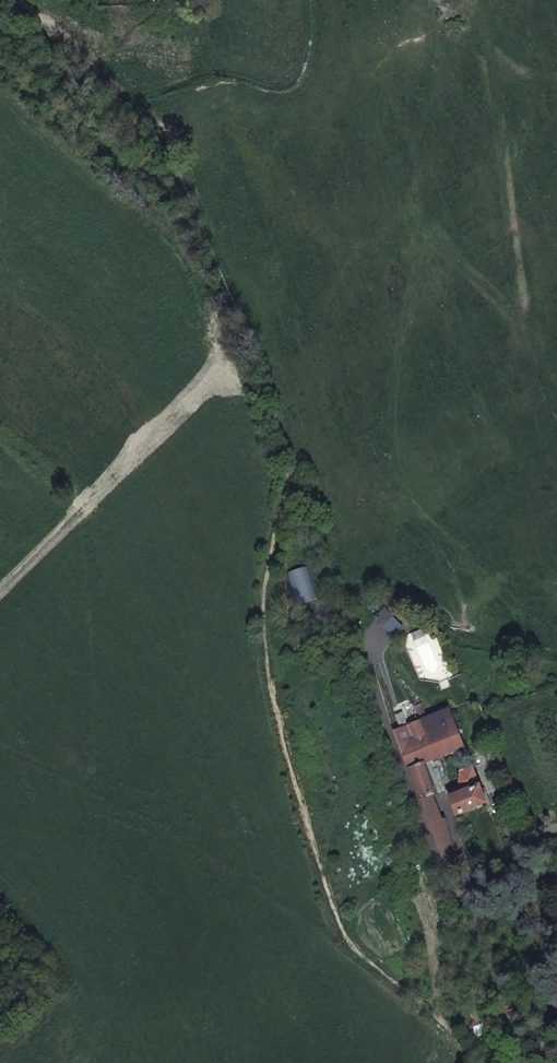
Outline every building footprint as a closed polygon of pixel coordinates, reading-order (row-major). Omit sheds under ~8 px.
[(409,769),(430,820),(443,815),(433,791),(435,790),(424,760),(465,744),(450,707),(394,728),(409,769)] [(459,812),(460,812),(489,801),(471,758),(462,761),(466,768),(465,770),(464,772),(463,779),(464,783),(460,786),(461,789),(452,793),(459,812)] [(430,820),(444,859),(458,857),(447,814),(443,815),(430,820)]
